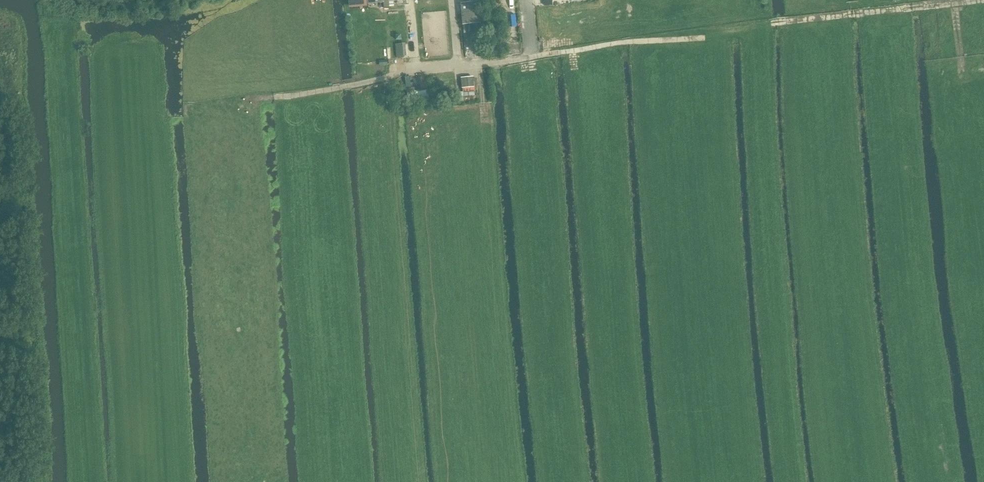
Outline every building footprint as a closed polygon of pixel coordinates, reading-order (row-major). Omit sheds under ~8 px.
[(387,60),(450,54),(445,0),(382,0),(387,60)] [(460,4),(465,58),(483,57),(478,3),(460,4)]
